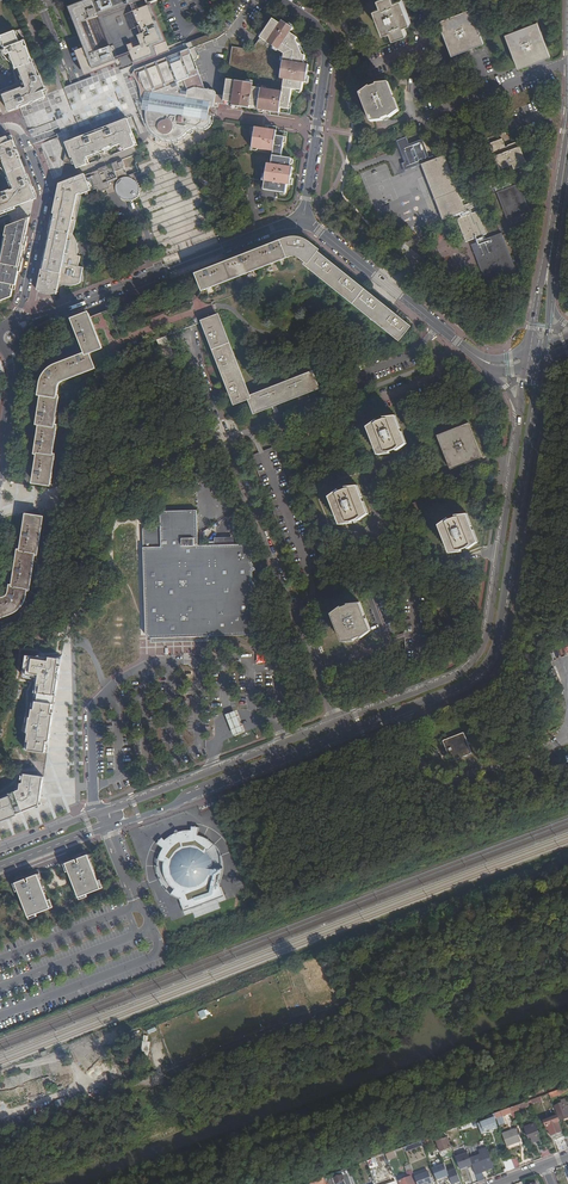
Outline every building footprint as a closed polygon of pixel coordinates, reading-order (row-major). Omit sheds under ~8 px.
[(88,57),(89,57),(91,62),(96,59),(101,71),(116,65),(112,56),(127,50),(134,66),(164,54),(164,53),(145,7),(142,0),(109,0),(103,3),(93,7),(90,1),(77,7),(67,10),(72,23),(84,50),(87,57),(88,57)] [(383,29),(384,33),(388,31),(391,40),(404,34),(401,26),(407,24),(405,20),(402,22),(396,6),(399,4),(398,0),(392,2),(391,0),(376,0),(379,7),(375,9),(376,13),(380,11),(387,28),(383,29)] [(402,22),(405,20),(399,4),(396,6),(402,22)] [(376,13),(383,29),(387,28),(380,11),(376,13)] [(445,22),(441,24),(445,35),(448,34),(450,40),(447,41),(452,53),(456,51),(457,52),(477,44),(476,43),(481,41),(476,30),(472,32),(470,26),(474,24),(469,13),(464,15),(464,13),(445,21),(445,22)] [(252,84),(227,81),(226,80),(223,96),(223,103),(224,103),(232,104),(231,107),(248,109),(249,107),(257,108),(257,110),(264,111),(278,114),(279,109),(288,110),(291,90),(301,91),(302,83),(305,83),(308,65),(304,64),(305,56),(303,56),(295,41),(296,39),(289,34),(292,29),(281,21),(279,24),(272,19),(260,39),(283,55),(280,80),(283,80),(281,92),(252,88),(252,84)] [(260,39),(272,19),(271,19),(258,38),(260,39)] [(519,66),(524,64),(524,65),(544,57),(544,56),(547,55),(543,43),(540,45),(537,38),(541,37),(536,26),(532,27),(531,26),(512,34),(512,35),(508,37),(512,48),(516,47),(519,53),(515,55),(519,66)] [(49,95),(40,72),(39,73),(34,61),(32,62),(30,57),(32,56),(28,45),(26,46),(23,40),(20,41),(15,29),(0,35),(0,39),(3,48),(1,49),(1,52),(2,54),(5,58),(7,59),(9,61),(12,62),(15,63),(17,65),(18,66),(19,68),(23,78),(24,77),(27,85),(26,85),(27,87),(22,89),(22,87),(15,90),(8,90),(5,91),(5,94),(3,95),(9,109),(10,111),(20,107),(49,95)] [(221,37),(219,32),(193,41),(195,46),(221,37)] [(223,103),(223,96),(216,95),(216,94),(215,93),(215,92),(214,91),(212,91),(205,90),(194,62),(195,61),(196,60),(197,58),(197,57),(195,52),(191,42),(168,51),(164,53),(164,54),(167,59),(135,72),(139,81),(141,80),(144,89),(144,91),(149,94),(149,95),(151,96),(150,106),(147,105),(147,108),(146,110),(146,114),(147,118),(147,120),(148,123),(150,126),(152,129),(154,131),(156,133),(158,135),(156,138),(157,140),(159,141),(161,141),(162,140),(163,137),(166,138),(169,139),(171,139),(174,139),(174,142),(174,144),(180,143),(180,141),(179,138),(182,137),(184,136),(185,135),(187,134),(189,132),(191,134),(192,135),(195,133),(194,131),(193,129),(194,128),(196,128),(198,127),(200,127),(203,127),(205,126),(207,126),(208,125),(210,123),(211,122),(211,121),(212,120),(212,118),(212,116),(209,116),(210,107),(218,109),(219,105),(222,105),(223,103)] [(363,99),(371,120),(373,119),(374,124),(383,123),(382,121),(388,118),(389,121),(396,115),(394,110),(396,109),(388,89),(385,90),(384,85),(376,86),(376,88),(370,91),(369,88),(363,93),(365,98),(363,99)] [(128,118),(106,126),(105,130),(100,132),(102,134),(104,136),(105,139),(108,147),(112,145),(113,147),(122,144),(124,148),(126,147),(127,150),(137,145),(135,142),(132,134),(134,133),(128,118)] [(29,130),(32,138),(44,133),(41,126),(29,130)] [(276,137),(276,132),(254,128),(251,149),(273,153),(271,164),(268,164),(264,191),(287,194),(288,186),(291,186),(294,169),(291,168),(292,160),(282,158),(285,138),(276,137)] [(24,204),(38,199),(35,187),(33,188),(30,181),(22,159),(12,134),(10,135),(0,139),(0,171),(2,173),(3,176),(4,179),(4,183),(3,186),(2,188),(3,189),(0,194),(0,216),(8,213),(7,211),(7,209),(24,204)] [(70,137),(65,160),(74,162),(73,164),(86,167),(89,165),(88,163),(90,162),(88,158),(97,154),(96,152),(100,150),(97,143),(96,141),(96,138),(96,134),(82,140),(70,137)] [(407,142),(404,135),(395,138),(403,160),(400,161),(403,169),(419,162),(433,157),(432,154),(428,155),(420,137),(407,142)] [(500,169),(514,164),(516,169),(530,164),(521,140),(507,145),(504,138),(490,144),(500,169)] [(476,242),(473,243),(480,261),(477,262),(485,282),(516,270),(502,232),(481,240),(479,236),(485,234),(476,209),(471,211),(469,207),(475,205),(472,200),(463,203),(444,153),(433,157),(419,162),(441,219),(454,214),(464,242),(475,238),(476,242)] [(124,169),(120,160),(99,169),(99,170),(92,173),(93,176),(92,176),(96,186),(97,186),(98,188),(102,199),(110,196),(110,195),(107,189),(115,186),(118,192),(119,193),(120,195),(121,196),(124,197),(126,198),(128,199),(131,199),(133,199),(135,198),(137,196),(138,194),(139,192),(140,190),(140,187),(139,184),(138,182),(137,180),(135,179),(136,178),(137,176),(138,176),(137,174),(131,176),(129,172),(128,173),(126,168),(124,169)] [(72,246),(66,245),(69,234),(75,204),(77,205),(78,196),(82,194),(98,188),(97,186),(96,186),(92,176),(87,178),(85,174),(81,176),(78,177),(78,176),(77,175),(75,175),(74,176),(73,177),(73,178),(73,179),(60,184),(54,215),(51,218),(48,234),(51,234),(48,245),(40,290),(42,291),(42,292),(45,293),(47,294),(50,294),(53,294),(56,294),(56,291),(60,292),(61,284),(66,285),(69,285),(72,285),(76,285),(78,284),(81,283),(83,282),(83,281),(85,272),(86,267),(81,266),(83,255),(80,255),(80,251),(80,247),(72,246)] [(496,191),(504,209),(506,208),(510,218),(507,219),(509,224),(533,215),(531,209),(528,211),(526,206),(529,205),(521,181),(496,191)] [(110,195),(118,192),(115,186),(107,189),(110,195)] [(3,229),(0,244),(0,303),(11,299),(12,293),(14,293),(29,220),(19,223),(8,227),(3,229)] [(284,241),(281,242),(286,256),(291,254),(293,254),(296,254),(298,254),(300,255),(302,256),(309,262),(310,261),(318,267),(316,269),(324,275),(326,273),(339,284),(337,286),(348,294),(350,292),(361,301),(360,303),(369,311),(371,309),(391,325),(390,327),(399,334),(401,333),(404,335),(411,326),(317,251),(318,250),(311,244),(308,242),(305,241),(303,240),(301,240),(298,239),(294,239),(291,239),(287,240),(284,241)] [(281,242),(280,240),(198,273),(204,288),(210,285),(211,287),(223,282),(222,281),(236,276),(236,277),(248,272),(248,271),(271,262),(272,263),(284,258),(283,257),(286,256),(281,242)] [(480,261),(473,243),(470,244),(477,262),(480,261)] [(96,333),(89,315),(75,321),(88,355),(61,365),(58,366),(55,368),(52,370),(50,372),(48,374),(46,376),(45,379),(43,382),(42,385),(42,388),(41,395),(43,395),(38,424),(41,425),(37,454),(40,454),(35,483),(47,485),(47,482),(49,483),(51,469),(49,469),(51,456),(49,456),(49,452),(51,452),(53,440),(51,440),(53,426),(51,426),(51,422),(54,422),(55,411),(53,411),(55,397),(50,396),(52,389),(54,389),(55,388),(56,386),(58,385),(59,383),(61,381),(62,381),(61,378),(79,371),(80,373),(90,369),(90,367),(94,365),(90,354),(101,350),(95,334),(96,333)] [(225,354),(222,345),(224,344),(219,333),(217,333),(212,321),(199,327),(230,407),(243,402),(241,396),(243,395),(239,384),(236,385),(229,365),(231,364),(227,353),(225,354)] [(169,355),(163,339),(154,342),(160,358),(169,355)] [(286,401),(300,395),(299,393),(308,389),(303,377),(248,398),(245,399),(245,401),(250,412),(254,410),(255,413),(269,407),(268,405),(285,398),(286,401)] [(396,420),(394,421),(392,416),(384,417),(385,419),(379,421),(378,419),(370,425),(372,429),(370,430),(378,450),(380,449),(382,454),(391,453),(390,451),(397,448),(398,451),(404,446),(402,441),(404,440),(396,420)] [(470,437),(472,437),(468,426),(465,427),(464,426),(444,433),(445,435),(441,437),(452,465),(456,463),(457,465),(477,457),(476,455),(479,454),(475,443),(473,444),(470,437)] [(339,521),(341,520),(342,525),(351,523),(351,522),(357,519),(358,521),(364,517),(362,511),(364,510),(357,491),(354,492),(352,487),(344,488),(345,490),(339,492),(338,490),(331,495),(333,500),(331,501),(339,521)] [(419,512),(423,520),(435,515),(432,506),(419,512)] [(164,548),(144,548),(148,636),(148,637),(149,638),(150,638),(151,638),(209,637),(249,635),(251,635),(252,634),(253,633),(254,631),(254,630),(253,590),(257,587),(253,581),(253,571),(257,568),(253,562),(253,550),(252,548),(251,547),(250,546),(248,545),(246,545),(235,545),(215,546),(201,547),(200,545),(199,511),(163,513),(164,548)] [(468,518),(466,519),(464,514),(456,514),(457,517),(450,519),(449,517),(442,522),(444,528),(443,528),(450,548),(452,547),(454,552),(463,551),(462,549),(468,547),(469,549),(476,544),(474,539),(475,538),(468,518)] [(9,596),(8,598),(7,599),(5,600),(0,602),(0,616),(12,611),(13,610),(14,610),(16,608),(18,607),(19,605),(21,604),(23,601),(24,599),(24,597),(25,597),(26,593),(27,589),(29,589),(29,584),(31,585),(33,571),(31,571),(34,554),(36,554),(36,549),(38,549),(40,536),(39,535),(41,518),(28,516),(22,552),(20,552),(14,587),(13,587),(13,589),(12,591),(11,593),(10,595),(9,596)] [(215,538),(215,546),(235,545),(234,538),(215,538)] [(360,608),(358,608),(357,604),(348,605),(349,607),(343,609),(342,607),(335,612),(337,617),(335,618),(343,638),(345,637),(347,641),(355,641),(354,639),(360,636),(361,639),(368,633),(366,629),(368,628),(360,608)] [(557,651),(559,659),(566,657),(564,649),(557,651)] [(29,731),(26,748),(47,751),(62,655),(46,655),(46,656),(27,653),(25,666),(27,666),(26,673),(37,675),(31,716),(30,715),(27,731),(29,731)] [(258,654),(258,663),(266,663),(266,654),(258,654)] [(235,710),(226,713),(230,725),(234,734),(243,731),(240,721),(235,710)] [(463,731),(442,740),(450,761),(472,753),(463,731)] [(38,805),(39,789),(42,774),(20,771),(19,780),(17,780),(16,787),(0,792),(0,820),(38,805)] [(187,910),(227,894),(222,882),(224,877),(225,871),(226,866),(215,866),(214,858),(209,850),(216,843),(212,840),(208,837),(204,835),(199,834),(200,826),(196,825),(192,825),(192,829),(186,829),(181,831),(175,833),(170,836),(166,840),(163,837),(161,840),(158,843),(165,848),(162,852),(161,856),(159,860),(166,861),(165,869),(167,877),(171,883),(177,888),(173,894),(177,896),(182,898),(187,910)] [(88,853),(66,862),(79,896),(102,888),(88,853)] [(38,873),(15,882),(29,916),(51,907),(38,873)] [(199,1011),(201,1017),(211,1015),(209,1008),(199,1011)] [(149,1041),(149,1035),(144,1035),(143,1051),(150,1052),(151,1041),(149,1041)] [(133,1062),(134,1060),(135,1058),(135,1056),(134,1055),(134,1053),(133,1052),(131,1051),(130,1050),(128,1049),(126,1049),(124,1049),(123,1050),(121,1051),(120,1052),(119,1054),(118,1055),(118,1057),(118,1059),(119,1061),(120,1062),(121,1064),(122,1064),(124,1065),(125,1066),(127,1066),(129,1065),(131,1064),(132,1063),(133,1062)] [(567,1087),(548,1093),(550,1098),(567,1091),(567,1090),(567,1087)] [(560,1115),(564,1113),(565,1116),(567,1114),(567,1098),(563,1099),(564,1102),(556,1105),(560,1115)] [(532,1104),(530,1100),(511,1107),(513,1112),(528,1106),(528,1105),(532,1104)] [(513,1112),(511,1107),(494,1114),(495,1116),(498,1125),(504,1123),(501,1116),(513,1112)] [(495,1116),(494,1114),(488,1116),(489,1118),(479,1122),(483,1131),(496,1126),(492,1117),(495,1116)] [(559,1121),(557,1116),(543,1121),(545,1126),(546,1126),(550,1136),(561,1132),(557,1122),(559,1121)] [(529,1131),(526,1133),(528,1138),(530,1137),(532,1142),(538,1140),(536,1136),(538,1135),(535,1124),(527,1127),(529,1131)] [(473,1137),(470,1131),(469,1128),(471,1127),(470,1125),(459,1129),(464,1140),(473,1137)] [(515,1129),(501,1134),(506,1146),(519,1141),(515,1129)] [(451,1148),(449,1142),(447,1137),(444,1138),(435,1142),(439,1152),(451,1148)] [(567,1148),(567,1146),(565,1138),(554,1142),(557,1152),(567,1148)] [(387,1154),(389,1160),(398,1157),(395,1151),(387,1154)] [(450,1177),(452,1183),(454,1183),(463,1181),(459,1168),(451,1171),(448,1163),(435,1167),(440,1180),(450,1177)] [(405,1166),(409,1174),(414,1172),(411,1164),(405,1166)] [(348,1168),(330,1175),(333,1183),(343,1180),(344,1183),(354,1183),(350,1172),(348,1168)] [(414,1177),(416,1183),(430,1183),(432,1183),(428,1172),(414,1177)] [(480,1173),(475,1175),(477,1182),(483,1180),(483,1178),(482,1178),(480,1173)] [(330,1175),(306,1183),(320,1183),(324,1183),(325,1183),(327,1183),(333,1183),(330,1175)]
